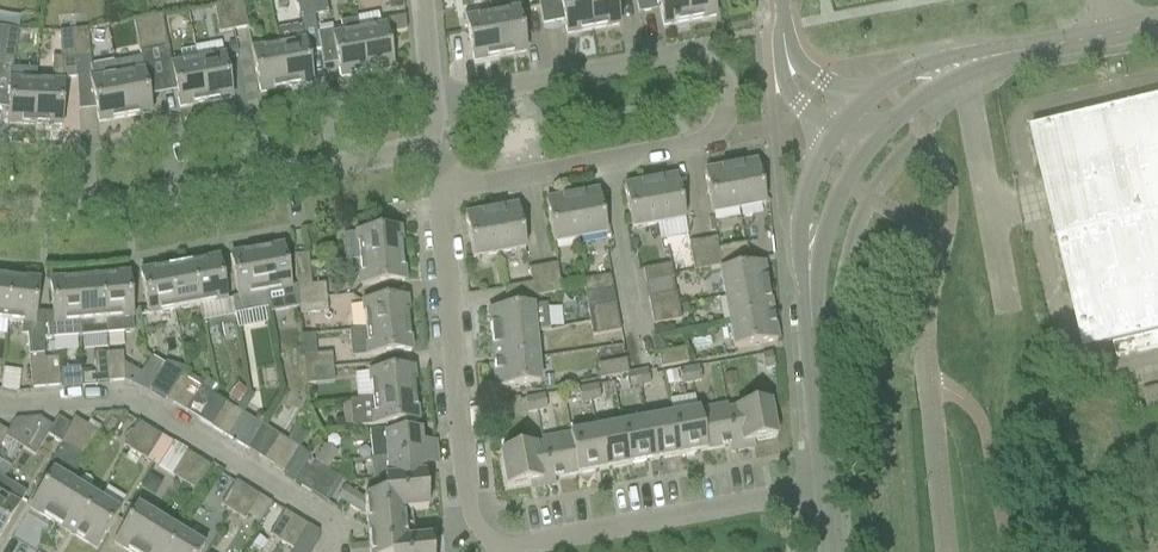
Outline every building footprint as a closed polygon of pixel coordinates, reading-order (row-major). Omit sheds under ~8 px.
[(311,0),(296,0),(300,19),(303,31),(316,29),(313,16),(314,16),(311,0)] [(314,16),(328,14),(325,0),(311,0),(314,16)] [(586,0),(537,0),(542,24),(563,20),(566,36),(592,31),(586,0)] [(592,31),(618,26),(613,0),(586,0),(592,31)] [(684,0),(657,0),(662,28),(688,23),(684,0)] [(688,23),(715,18),(712,0),(684,0),(688,23)] [(242,1),(228,3),(233,31),(247,29),(242,1)] [(233,31),(228,3),(214,6),(219,34),(233,31)] [(507,13),(491,16),(499,58),(525,53),(516,5),(505,7),(507,13)] [(499,58),(491,16),(476,19),(475,13),(464,15),(473,63),(499,58)] [(161,16),(147,18),(153,51),(167,48),(161,16)] [(153,51),(147,18),(133,21),(139,54),(153,51)] [(374,30),(358,33),(366,74),(392,70),(386,36),(406,32),(404,18),(372,24),(374,30)] [(366,74),(358,33),(356,21),(341,24),(342,29),(331,31),(340,79),(366,74)] [(285,89),(312,85),(302,32),(303,31),(302,26),(275,31),(278,47),(285,89)] [(4,29),(0,54),(0,68),(12,70),(18,31),(4,29)] [(116,77),(118,77),(115,63),(90,67),(87,30),(73,31),(75,60),(76,79),(77,95),(92,94),(98,124),(124,119),(116,77)] [(63,80),(76,79),(75,60),(73,31),(58,33),(61,60),(52,59),(51,84),(36,84),(34,126),(61,127),(62,103),(63,80)] [(285,89),(278,47),(262,50),(261,44),(250,46),(259,94),(285,89)] [(212,60),(197,62),(205,104),(231,99),(222,51),(211,53),(212,60)] [(124,119),(150,114),(140,59),(115,63),(118,77),(116,77),(124,119)] [(205,104),(197,62),(182,65),(180,59),(169,61),(178,109),(205,104)] [(1157,105),(1157,62),(1145,65),(1151,89),(1125,95),(1126,100),(1116,102),(1118,114),(1157,105)] [(8,110),(7,125),(34,126),(36,84),(36,71),(12,70),(11,77),(9,76),(8,101),(8,110)] [(1074,125),(1068,102),(1094,96),(1093,91),(1103,88),(1100,76),(1022,94),(1028,122),(1031,121),(1034,134),(1074,125)] [(1118,114),(1121,126),(1131,124),(1133,128),(1157,122),(1157,105),(1118,114)] [(1119,156),(1117,144),(1106,146),(1105,142),(1079,148),(1074,125),(1034,134),(1037,147),(1034,148),(1041,174),(1119,156)] [(1092,204),(1087,181),(1113,174),(1112,170),(1122,167),(1119,156),(1041,174),(1047,201),(1049,200),(1053,213),(1092,204)] [(756,163),(730,168),(738,210),(764,205),(756,163)] [(738,210),(730,168),(704,173),(712,215),(738,210)] [(1157,188),(1157,171),(1143,174),(1145,179),(1134,181),(1137,193),(1157,188)] [(676,178),(650,183),(657,225),(684,220),(676,178)] [(657,225),(650,183),(623,188),(631,230),(657,225)] [(1137,193),(1140,205),(1150,202),(1151,207),(1157,206),(1157,188),(1137,193)] [(598,192),(571,197),(579,240),(605,235),(598,192)] [(579,240),(571,197),(545,202),(553,245),(579,240)] [(1138,235),(1135,223),(1125,225),(1124,221),(1098,227),(1092,204),(1053,213),(1056,226),(1053,227),(1059,253),(1138,235)] [(517,207),(491,212),(498,254),(525,250),(517,207)] [(498,254),(491,212),(464,217),(472,259),(498,254)] [(356,234),(358,261),(401,257),(399,230),(356,234)] [(1111,283),(1106,259),(1132,253),(1130,249),(1141,246),(1138,235),(1059,253),(1066,280),(1068,279),(1071,292),(1111,283)] [(721,267),(718,253),(716,239),(702,241),(707,270),(719,267),(721,267)] [(707,270),(702,241),(688,244),(694,272),(707,270)] [(298,307),(298,302),(296,289),(290,290),(286,271),(282,247),(256,252),(264,295),(266,310),(268,309),(268,313),(288,309),(298,307)] [(747,248),(718,253),(721,267),(719,267),(720,272),(750,266),(747,248)] [(264,295),(256,252),(229,257),(237,298),(231,299),(232,302),(233,312),(246,309),(247,313),(263,311),(266,310),(264,295)] [(293,257),(296,285),(310,284),(308,256),(293,257)] [(403,283),(401,257),(358,261),(361,287),(380,285),(403,283)] [(218,259),(191,264),(199,307),(226,302),(218,259)] [(199,307),(191,264),(166,269),(174,311),(199,307)] [(762,264),(750,266),(720,272),(725,298),(767,290),(762,264)] [(556,265),(543,267),(548,296),(561,293),(556,265)] [(671,265),(666,266),(642,270),(645,284),(674,279),(671,265)] [(548,296),(543,267),(529,270),(531,284),(534,298),(548,296)] [(174,311),(166,269),(140,274),(148,316),(174,311)] [(128,276),(102,278),(105,321),(106,335),(133,333),(130,300),(128,276)] [(610,276),(587,280),(582,281),(584,295),(613,290),(610,276)] [(12,280),(0,278),(0,322),(7,322),(12,280)] [(105,321),(102,278),(76,280),(79,323),(80,336),(106,335),(105,321)] [(38,282),(12,280),(7,322),(20,324),(19,335),(27,337),(29,356),(29,361),(43,360),(43,339),(43,314),(35,314),(38,282)] [(43,314),(43,339),(80,336),(79,323),(76,280),(49,282),(52,313),(43,314)] [(1157,313),(1154,302),(1144,304),(1143,300),(1117,306),(1111,283),(1071,292),(1074,305),(1072,306),(1078,332),(1157,313)] [(311,286),(310,284),(296,285),(296,289),(298,302),(326,299),(325,285),(311,286)] [(534,298),(531,284),(503,289),(506,303),(534,298)] [(772,316),(767,290),(725,298),(729,324),(772,316)] [(648,298),(650,312),(678,307),(676,293),(648,298)] [(328,313),(326,299),(298,302),(298,307),(299,316),(328,313)] [(381,302),(363,304),(365,331),(408,327),(405,300),(381,302)] [(618,318),(615,304),(587,309),(590,323),(618,318)] [(547,306),(488,311),(491,337),(533,333),(549,332),(547,306)] [(681,321),(678,307),(650,312),(653,326),(681,321)] [(1124,338),(1150,332),(1149,328),(1157,326),(1157,319),(1157,313),(1078,332),(1084,359),(1087,358),(1090,371),(1130,361),(1124,338)] [(776,342),(772,316),(729,324),(734,350),(776,342)] [(620,332),(618,318),(590,323),(592,337),(620,332)] [(410,353),(408,327),(365,331),(349,332),(352,359),(410,353)] [(536,360),(533,333),(491,337),(493,364),(536,360)] [(686,350),(658,355),(660,369),(688,364),(686,350)] [(122,353),(108,355),(110,383),(124,382),(122,358),(122,353)] [(764,370),(774,368),(771,354),(762,356),(764,370)] [(110,383),(108,355),(94,356),(95,371),(81,372),(82,388),(96,387),(96,384),(110,383)] [(331,355),(303,357),(304,372),(314,371),(333,369),(331,355)] [(57,359),(43,360),(45,388),(60,387),(58,364),(57,359)] [(43,360),(29,361),(29,366),(31,389),(45,388),(43,360)] [(538,386),(536,360),(493,364),(496,390),(519,388),(538,386)] [(600,380),(627,375),(628,375),(625,361),(602,365),(598,366),(600,380)] [(1093,384),(1090,384),(1097,412),(1157,398),(1157,379),(1135,385),(1130,361),(1090,371),(1093,384)] [(698,368),(689,369),(691,383),(701,382),(698,368)] [(691,383),(689,369),(679,371),(682,385),(691,383)] [(19,391),(20,370),(4,370),(3,390),(19,391)] [(369,374),(371,400),(414,396),(412,370),(369,374)] [(315,385),(314,371),(304,372),(306,386),(315,385)] [(647,371),(637,373),(640,387),(649,386),(647,371)] [(720,374),(723,388),(735,385),(732,371),(720,374)] [(640,387),(637,373),(628,375),(627,375),(630,389),(640,387)] [(173,406),(188,382),(176,374),(161,398),(173,406)] [(186,413),(200,389),(188,382),(173,406),(186,413)] [(597,387),(587,388),(590,402),(600,401),(597,387)] [(590,402),(587,388),(578,390),(580,404),(590,402)] [(417,423),(414,396),(371,400),(350,402),(353,429),(374,427),(393,425),(417,423)] [(544,396),(534,398),(537,412),(546,410),(544,396)] [(537,412),(534,398),(524,400),(527,414),(537,412)] [(746,407),(745,408),(727,411),(726,406),(725,407),(734,453),(749,450),(748,444),(751,443),(776,439),(769,403),(746,407)] [(222,436),(237,412),(225,404),(210,428),(222,436)] [(734,453),(725,407),(697,412),(704,452),(727,448),(729,448),(730,454),(734,453)] [(237,412),(222,436),(234,443),(249,419),(237,412)] [(704,452),(697,412),(671,416),(679,457),(704,452)] [(679,457),(671,416),(646,421),(654,461),(679,457)] [(71,451),(86,426),(74,419),(69,426),(58,419),(52,427),(47,436),(71,451)] [(35,457),(47,436),(52,427),(40,420),(27,440),(22,449),(35,457)] [(654,461),(646,421),(621,426),(629,466),(654,461)] [(134,454),(149,430),(137,422),(125,443),(122,447),(134,454)] [(98,434),(86,426),(71,451),(83,458),(86,454),(98,434)] [(629,466),(621,426),(595,430),(603,471),(629,466)] [(161,437),(149,430),(134,454),(146,462),(149,457),(161,437)] [(603,471),(595,430),(570,435),(578,475),(603,471)] [(436,455),(435,442),(421,443),(420,432),(396,434),(384,435),(386,459),(436,455)] [(271,466),(286,441),(274,434),(259,458),(271,466)] [(578,475),(570,435),(542,440),(551,487),(554,486),(553,480),(555,479),(578,475)] [(551,487),(542,440),(541,441),(541,445),(524,448),(523,449),(500,453),(499,453),(506,489),(531,484),(534,483),(535,490),(551,487)] [(298,449),(286,441),(271,466),(283,473),(298,449)] [(331,462),(337,454),(324,447),(319,455),(331,462)] [(183,484),(198,460),(186,452),(171,477),(183,484)] [(326,471),(331,462),(319,455),(314,463),(326,471)] [(386,459),(372,461),(374,484),(376,484),(424,479),(423,468),(437,466),(436,455),(386,459)] [(210,467),(198,460),(183,484),(195,492),(198,487),(210,467)] [(156,509),(168,473),(152,468),(140,504),(156,509)] [(51,523),(74,486),(51,472),(29,509),(51,523)] [(364,499),(364,500),(365,518),(366,521),(367,531),(368,541),(368,545),(369,551),(431,551),(430,540),(413,542),(412,527),(411,512),(427,510),(424,479),(376,484),(377,498),(364,499)] [(3,480),(0,485),(0,536),(26,494),(3,480)] [(232,514),(247,489),(235,482),(222,503),(220,507),(232,514)] [(74,537),(97,500),(74,486),(51,523),(74,537)] [(345,505),(352,493),(344,488),(337,500),(338,501),(345,505)] [(259,497),(247,489),(232,514),(244,521),(246,517),(259,497)] [(353,510),(361,498),(352,493),(345,505),(353,510)] [(365,518),(364,500),(361,498),(353,510),(365,518)] [(119,514),(97,500),(74,537),(97,550),(119,514)] [(158,521),(136,508),(113,544),(126,551),(139,551),(158,521)] [(281,543),(296,519),(284,512),(269,536),(281,543)] [(308,526),(296,519),(281,543),(293,551),(292,551),(312,551),(318,543),(318,533),(308,526)] [(181,535),(158,521),(139,551),(170,551),(181,535)] [(181,535),(170,551),(201,551),(203,549),(181,535)]
